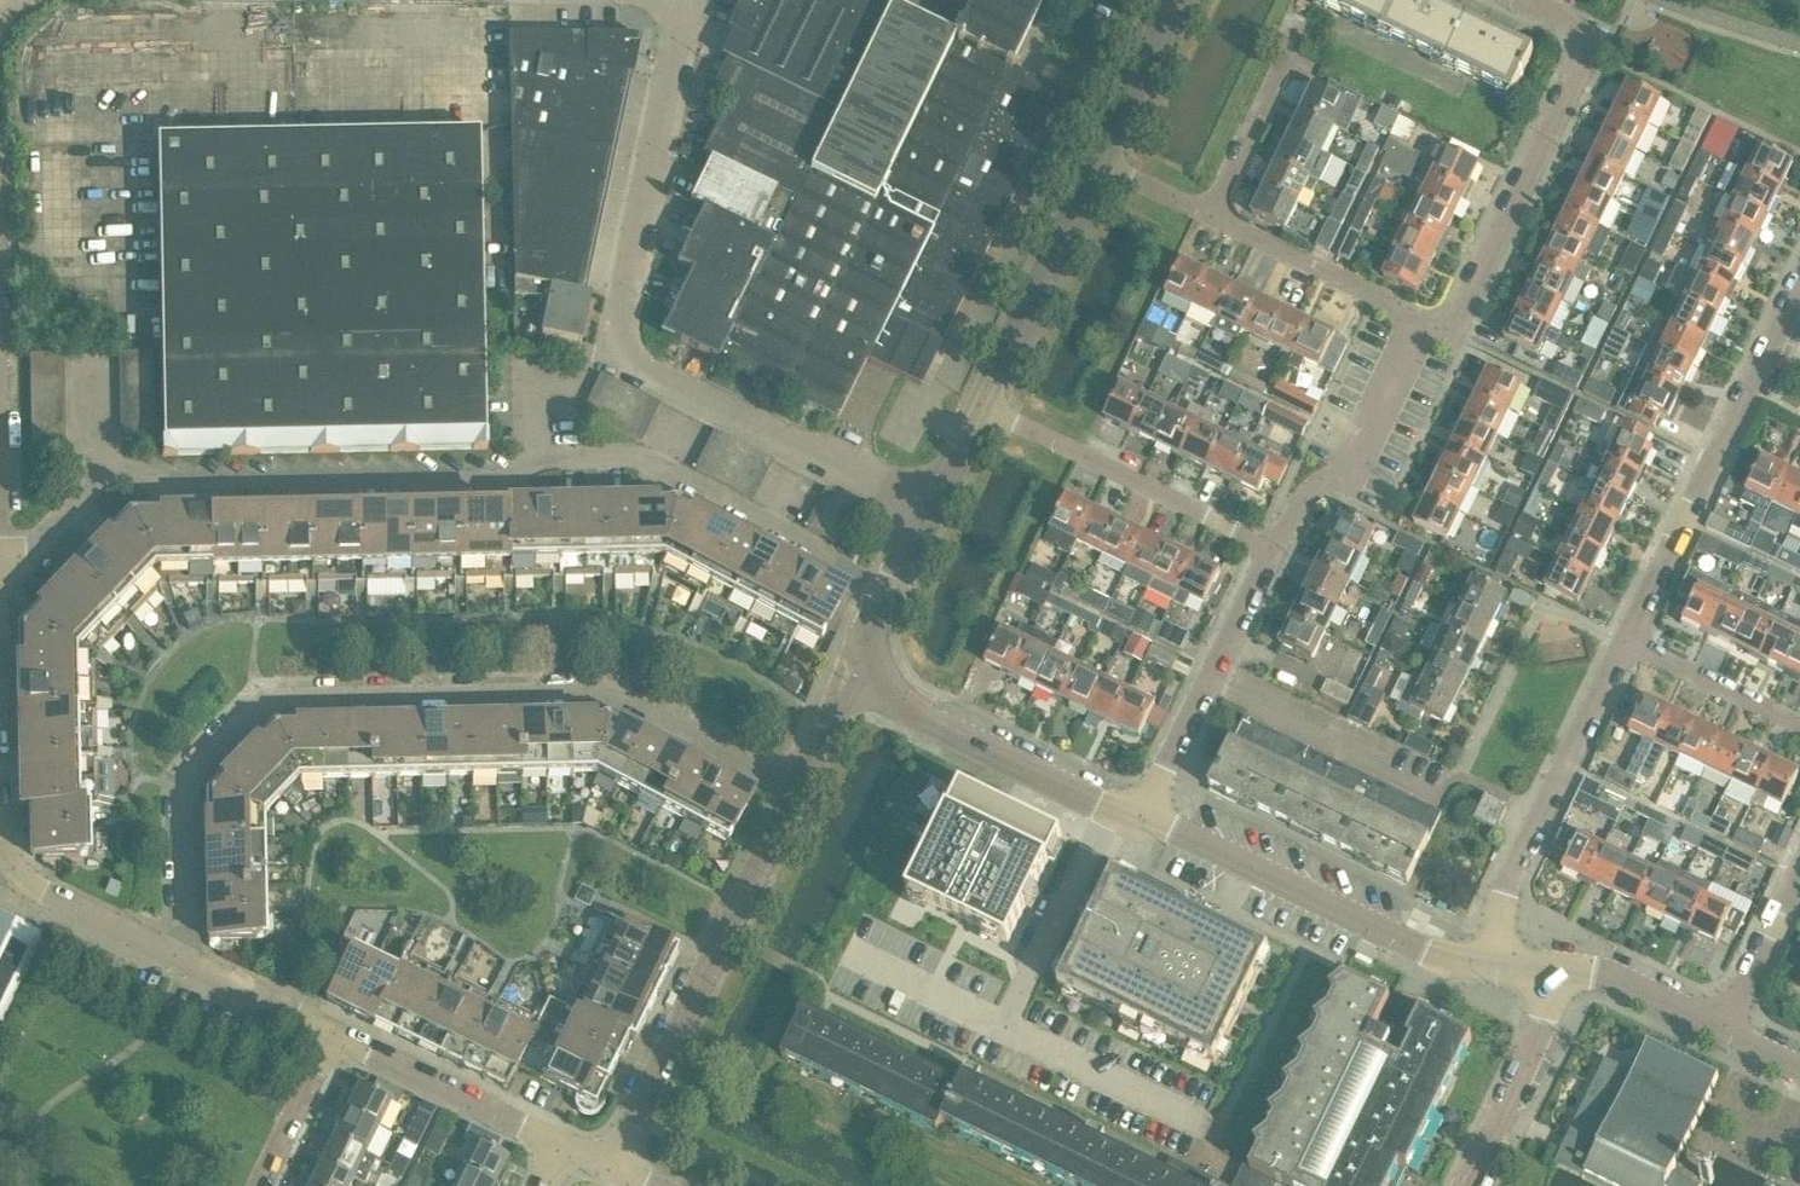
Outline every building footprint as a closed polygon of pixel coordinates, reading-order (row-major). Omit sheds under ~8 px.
[(717,362),(834,419),(837,421),(868,358),(896,371),(915,332),(941,345),(1024,176),(1024,175),(1018,172),(1027,154),(1033,157),(1033,156),(1039,145),(1064,93),(1011,67),(1040,8),(1044,0),(973,0),(954,38),(891,7),(839,114),(727,59),(715,85),(732,94),(728,103),(702,155),(711,159),(795,201),(773,246),(717,362)] [(894,0),(797,0),(794,5),(784,0),(765,0),(762,8),(745,0),(742,0),(728,29),(734,32),(721,57),(727,59),(839,114),(891,7),(894,0)] [(1397,0),(1315,0),(1314,1),(1381,33),(1397,0)] [(1446,65),(1467,21),(1441,8),(1443,4),(1434,0),(1429,0),(1429,2),(1424,0),(1397,0),(1381,33),(1446,65)] [(1496,30),(1494,33),(1467,21),(1446,65),(1513,97),(1534,53),(1506,39),(1508,36),(1496,30)] [(1314,86),(1302,112),(1335,128),(1345,133),(1361,98),(1330,83),(1326,91),(1314,86)] [(1629,84),(1616,110),(1649,126),(1665,93),(1649,85),(1646,92),(1629,84)] [(1393,97),(1389,106),(1398,110),(1402,101),(1393,97)] [(1383,108),(1375,125),(1391,133),(1399,116),(1383,108)] [(1696,148),(1708,122),(1711,116),(1698,109),(1682,142),(1696,148)] [(1636,152),(1649,126),(1616,110),(1604,136),(1636,152)] [(1322,153),(1335,128),(1302,112),(1290,138),(1322,153)] [(1400,116),(1391,135),(1406,143),(1415,124),(1400,116)] [(1717,118),(1701,151),(1711,156),(1723,162),(1739,129),(1717,118)] [(480,134),(158,140),(164,455),(486,448),(480,134)] [(1624,177),(1636,152),(1604,136),(1591,161),(1624,177)] [(1322,153),(1290,138),(1277,164),(1310,179),(1317,183),(1330,157),(1322,153)] [(1420,155),(1389,140),(1382,153),(1386,155),(1387,153),(1415,166),(1420,155)] [(1683,174),(1696,148),(1682,142),(1669,167),(1674,169),(1673,170),(1683,174)] [(682,145),(677,156),(697,166),(702,155),(682,145)] [(1367,175),(1375,158),(1379,150),(1369,146),(1366,153),(1358,170),(1367,175)] [(1480,164),(1447,148),(1439,164),(1429,159),(1424,170),(1467,191),(1480,164)] [(1781,189),(1793,164),(1760,148),(1748,173),(1781,189)] [(1701,151),(1689,177),(1697,181),(1699,182),(1711,156),(1701,151)] [(1408,180),(1415,166),(1387,153),(1386,155),(1380,167),(1408,180)] [(773,246),(795,201),(711,159),(689,204),(703,211),(773,246)] [(1612,202),(1624,177),(1591,161),(1579,186),(1612,202)] [(1310,179),(1277,164),(1265,189),(1298,205),(1305,191),(1312,194),(1317,183),(1310,179)] [(1747,174),(1736,169),(1724,194),(1735,200),(1768,215),(1781,189),(1748,173),(1747,174)] [(1354,201),(1367,175),(1358,170),(1345,196),(1354,201)] [(1454,217),(1467,191),(1424,170),(1418,182),(1429,187),(1422,201),(1454,217)] [(1665,187),(1674,192),(1680,179),(1669,173),(1662,186),(1665,187)] [(1688,199),(1697,181),(1689,177),(1680,195),(1688,199)] [(1376,201),(1385,183),(1376,179),(1367,197),(1376,201)] [(1600,227),(1612,202),(1579,186),(1567,211),(1600,227)] [(1286,230),(1298,205),(1265,189),(1253,214),(1286,230)] [(1344,196),(1331,221),(1342,226),(1354,201),(1345,196),(1344,196)] [(1756,240),(1768,215),(1735,200),(1723,224),(1756,240)] [(1442,242),(1454,217),(1422,201),(1409,227),(1442,242)] [(1363,205),(1351,230),(1361,235),(1373,210),(1363,205)] [(1674,232),(1683,215),(1673,210),(1664,228),(1674,232)] [(717,362),(773,246),(703,211),(677,265),(692,272),(662,335),(717,362)] [(1598,260),(1611,234),(1599,229),(1600,227),(1567,211),(1554,237),(1587,253),(1587,254),(1598,260)] [(1329,253),(1342,226),(1329,220),(1316,246),(1329,253)] [(1743,266),(1756,240),(1723,224),(1710,250),(1743,266)] [(1430,268),(1442,242),(1409,227),(1397,252),(1430,268)] [(1662,258),(1674,232),(1664,228),(1652,253),(1662,258)] [(1351,230),(1338,257),(1349,262),(1362,235),(1361,235),(1351,230)] [(1585,284),(1590,272),(1580,267),(1587,254),(1587,253),(1554,237),(1542,262),(1575,278),(1574,279),(1585,284)] [(1633,276),(1646,250),(1636,245),(1624,271),(1633,276)] [(1731,291),(1743,266),(1710,250),(1698,275),(1731,291)] [(1418,293),(1430,268),(1397,252),(1385,277),(1418,293)] [(1649,260),(1640,279),(1653,285),(1662,266),(1649,260)] [(1181,262),(1165,295),(1191,308),(1207,275),(1181,262)] [(1562,303),(1574,279),(1575,278),(1542,262),(1530,287),(1562,303)] [(1698,276),(1686,270),(1673,297),(1685,302),(1685,301),(1718,317),(1731,291),(1698,275),(1698,276)] [(1623,273),(1614,291),(1623,295),(1632,277),(1623,273)] [(1207,275),(1191,308),(1217,320),(1233,287),(1207,275)] [(1649,283),(1640,279),(1633,294),(1643,298),(1646,300),(1653,285),(1649,283)] [(1217,320),(1213,329),(1238,342),(1243,332),(1258,299),(1233,287),(1217,320)] [(1550,329),(1562,303),(1530,287),(1517,313),(1550,329)] [(1258,299),(1243,332),(1268,344),(1284,311),(1258,299)] [(1706,342),(1718,317),(1685,301),(1685,302),(1674,325),(1673,326),(1706,342)] [(1609,326),(1617,309),(1607,304),(1599,321),(1609,326)] [(1284,311),(1268,344),(1282,351),(1294,357),(1310,323),(1284,311)] [(1624,334),(1633,316),(1624,312),(1615,329),(1624,334)] [(1554,349),(1561,335),(1550,329),(1517,313),(1504,339),(1541,357),(1547,345),(1554,349)] [(1594,319),(1582,343),(1597,351),(1600,344),(1609,326),(1599,321),(1594,319)] [(1694,368),(1706,342),(1673,326),(1674,325),(1663,320),(1650,346),(1694,368)] [(1170,332),(1150,323),(1143,338),(1163,347),(1170,332)] [(1320,369),(1336,336),(1310,323),(1291,363),(1290,362),(1288,367),(1299,373),(1301,367),(1302,368),(1305,362),(1320,369)] [(1607,346),(1604,354),(1619,361),(1631,337),(1624,334),(1615,329),(1607,346)] [(1197,362),(1201,352),(1184,344),(1180,353),(1197,362)] [(1681,393),(1694,368),(1650,346),(1637,372),(1681,393)] [(1203,349),(1201,352),(1197,362),(1213,369),(1221,373),(1227,361),(1203,349)] [(121,368),(153,368),(153,353),(121,353),(121,368)] [(31,370),(62,370),(62,355),(30,355),(31,370)] [(1190,377),(1194,369),(1176,360),(1172,368),(1190,377)] [(1578,390),(1584,377),(1558,364),(1552,377),(1578,390)] [(122,383),(153,382),(153,368),(121,368),(122,383)] [(1207,385),(1211,377),(1194,369),(1190,377),(1207,385)] [(31,385),(62,384),(62,370),(31,370),(31,385)] [(1248,386),(1252,378),(1234,370),(1230,378),(1248,386)] [(1509,412),(1522,386),(1489,370),(1477,396),(1509,412)] [(1668,419),(1681,393),(1637,372),(1619,410),(1654,427),(1660,415),(1668,419)] [(602,376),(596,390),(624,403),(630,390),(611,380),(602,376)] [(1264,395),(1269,386),(1252,378),(1248,386),(1264,395)] [(1553,407),(1542,428),(1555,434),(1574,396),(1541,380),(1532,397),(1553,407)] [(1597,400),(1603,387),(1591,380),(1584,394),(1597,400)] [(122,397),(153,397),(153,382),(122,383),(122,397)] [(31,399),(63,399),(62,384),(31,385),(31,399)] [(1240,402),(1244,393),(1227,385),(1222,393),(1240,402)] [(1132,431),(1148,399),(1123,386),(1106,419),(1132,431)] [(1319,405),(1279,386),(1272,399),(1313,418),(1319,405)] [(596,390),(590,403),(618,416),(624,403),(596,390)] [(652,417),(658,404),(659,403),(630,390),(624,403),(652,417)] [(1244,393),(1240,402),(1257,410),(1261,401),(1244,393)] [(1497,438),(1509,412),(1477,396),(1464,422),(1497,438)] [(122,412),(154,411),(153,397),(122,397),(122,412)] [(31,414),(63,413),(63,399),(31,399),(31,414)] [(1157,444),(1173,411),(1148,399),(1132,431),(1157,444)] [(1601,426),(1607,413),(1580,400),(1574,413),(1601,426)] [(611,429),(618,416),(590,403),(583,416),(611,429)] [(646,430),(652,417),(624,403),(618,416),(646,430)] [(1309,425),(1269,405),(1263,418),(1303,438),(1309,425)] [(1173,411),(1157,444),(1183,457),(1204,412),(1192,406),(1186,418),(1173,411)] [(123,426),(154,426),(154,411),(122,412),(123,426)] [(1204,412),(1183,457),(1208,469),(1224,436),(1210,429),(1215,417),(1204,412)] [(32,428),(63,428),(63,413),(31,414),(32,428)] [(639,443),(646,430),(618,416),(611,429),(639,443)] [(1484,463),(1497,438),(1464,422),(1452,447),(1484,463)] [(1653,450),(1644,446),(1650,434),(1626,422),(1613,449),(1604,444),(1598,455),(1608,460),(1641,476),(1653,450)] [(32,443),(63,442),(63,428),(32,428),(32,443)] [(1542,462),(1555,435),(1541,429),(1529,455),(1541,461),(1542,462)] [(737,460),(744,447),(716,432),(709,445),(737,460)] [(1249,449),(1224,436),(1208,469),(1233,482),(1249,449)] [(1279,488),(1289,469),(1262,455),(1267,444),(1253,438),(1249,449),(1233,482),(1260,495),(1266,481),(1279,488)] [(730,473),(737,460),(709,445),(702,458),(730,473)] [(1558,468),(1567,450),(1558,446),(1549,463),(1558,468)] [(764,475),(771,461),(744,447),(737,460),(764,475)] [(1472,489),(1484,463),(1452,447),(1439,473),(1472,489)] [(1528,455),(1520,470),(1534,476),(1535,477),(1542,462),(1541,461),(1529,455),(1528,455)] [(723,486),(730,473),(702,458),(696,471),(723,486)] [(1762,458),(1741,502),(1756,509),(1750,522),(1761,527),(1772,504),(1788,471),(1762,458)] [(758,487),(764,475),(737,460),(730,473),(758,487)] [(1628,502),(1641,476),(1608,460),(1595,486),(1628,502)] [(1545,494),(1550,485),(1558,468),(1549,463),(1536,490),(1545,494)] [(1799,511),(1799,477),(1788,471),(1772,504),(1798,516),(1799,511)] [(751,500),(758,487),(730,473),(723,486),(751,500)] [(1460,514),(1472,489),(1439,473),(1427,498),(1460,514)] [(1616,527),(1628,502),(1595,486),(1583,511),(1616,527)] [(1515,487),(1506,504),(1518,510),(1526,493),(1515,487)] [(1536,490),(1525,514),(1534,518),(1546,494),(1545,494),(1536,490)] [(1071,555),(1077,543),(1077,542),(1093,510),(1067,497),(1045,543),(1071,555)] [(1447,540),(1460,514),(1427,498),(1414,524),(1447,540)] [(603,594),(615,594),(615,577),(652,576),(658,576),(676,499),(607,500),(609,577),(603,577),(603,594)] [(702,599),(737,531),(676,499),(658,576),(652,576),(648,593),(659,596),(663,578),(696,596),(702,599)] [(554,595),(566,595),(565,578),(603,577),(609,577),(607,500),(557,501),(559,578),(553,578),(554,595)] [(504,596),(516,596),(516,579),(553,578),(559,578),(557,501),(508,502),(509,579),(504,579),(504,596)] [(467,597),(467,580),(504,579),(509,579),(508,502),(458,503),(460,580),(454,580),(455,597),(467,597)] [(460,580),(458,503),(409,504),(411,581),(405,581),(405,598),(418,598),(417,581),(454,580),(460,580)] [(411,581),(409,504),(360,505),(361,582),(355,582),(355,599),(368,599),(368,582),(405,581),(411,581)] [(841,531),(848,519),(820,504),(813,517),(841,531)] [(1504,504),(1495,523),(1508,529),(1513,520),(1517,511),(1504,504)] [(361,582),(360,505),(310,506),(312,583),(305,584),(306,600),(318,600),(318,583),(355,582),(361,582)] [(312,583),(310,506),(261,507),(262,584),(256,585),(256,601),(269,601),(268,584),(305,583),(305,584),(312,583)] [(262,584),(261,507),(211,508),(212,586),(206,586),(206,602),(219,602),(218,585),(256,584),(256,585),(262,584)] [(212,586),(211,508),(130,510),(163,587),(159,591),(166,606),(176,602),(169,586),(206,585),(206,586),(212,586)] [(159,591),(163,587),(130,510),(73,569),(129,622),(125,626),(137,638),(145,629),(133,617),(159,590),(159,591)] [(1102,555),(1118,522),(1093,510),(1077,542),(1077,543),(1102,555)] [(1603,553),(1616,527),(1583,511),(1570,537),(1603,553)] [(1761,527),(1750,522),(1746,531),(1713,515),(1706,528),(1751,549),(1760,530),(1761,527)] [(1363,558),(1375,532),(1342,516),(1330,542),(1363,558)] [(834,544),(841,531),(813,517),(807,529),(834,544)] [(1128,567),(1144,534),(1118,522),(1102,555),(1128,567)] [(1760,530),(1751,549),(1776,561),(1781,550),(1775,547),(1779,539),(1760,530)] [(745,622),(781,554),(737,531),(702,599),(696,596),(688,611),(699,617),(707,602),(740,619),(745,622)] [(1153,579),(1169,547),(1144,534),(1128,567),(1153,579)] [(1741,569),(1748,555),(1703,534),(1695,551),(1713,560),(1715,556),(1741,569)] [(1591,578),(1603,553),(1570,537),(1558,562),(1591,578)] [(1350,584),(1363,558),(1330,542),(1317,568),(1350,584)] [(1179,592),(1195,559),(1169,547),(1153,579),(1147,591),(1174,604),(1180,592),(1179,592)] [(853,549),(848,557),(852,559),(857,551),(853,549)] [(1776,561),(1799,573),(1799,558),(1781,550),(1776,561)] [(1509,579),(1518,558),(1505,552),(1495,572),(1509,579)] [(797,629),(825,577),(781,554),(745,622),(740,619),(732,634),(743,640),(751,625),(783,642),(775,657),(782,661),(799,630),(797,629)] [(1578,604),(1591,578),(1558,562),(1546,556),(1534,582),(1578,604)] [(1221,572),(1195,559),(1179,592),(1180,592),(1174,604),(1183,608),(1189,597),(1205,605),(1221,572)] [(1768,577),(1773,568),(1755,559),(1751,569),(1768,577)] [(1033,565),(1026,580),(1043,588),(1046,584),(1054,588),(1059,577),(1033,565)] [(1424,587),(1432,571),(1423,567),(1415,583),(1424,587)] [(1338,609),(1350,584),(1317,568),(1305,593),(1338,609)] [(1785,586),(1790,576),(1773,568),(1768,577),(1785,586)] [(125,626),(129,622),(73,569),(17,627),(95,657),(95,663),(111,669),(115,659),(99,653),(125,626)] [(1731,591),(1732,589),(1690,569),(1678,595),(1692,602),(1683,620),(1710,633),(1730,591),(1731,591)] [(1474,580),(1462,606),(1494,622),(1507,596),(1492,588),(1496,579),(1479,571),(1474,580)] [(1054,588),(1053,589),(1079,601),(1083,594),(1065,585),(1068,580),(1060,576),(1059,577),(1054,588)] [(1400,599),(1408,581),(1399,576),(1390,594),(1400,599)] [(820,641),(848,589),(825,577),(797,629),(799,630),(820,641)] [(1026,580),(1018,596),(1044,609),(1047,604),(1046,604),(1051,595),(1042,591),(1043,588),(1026,580)] [(1361,580),(1358,587),(1369,592),(1372,585),(1361,580)] [(1415,606),(1423,589),(1424,587),(1415,583),(1406,602),(1415,606)] [(1083,594),(1079,601),(1105,614),(1111,601),(1085,588),(1083,594)] [(1735,645),(1751,612),(1756,602),(1731,591),(1730,591),(1710,633),(1735,645)] [(1326,634),(1338,609),(1305,593),(1293,618),(1326,634)] [(1051,595),(1046,604),(1047,604),(1072,616),(1076,608),(1051,595)] [(1111,601),(1105,614),(1130,626),(1136,613),(1111,601)] [(453,602),(441,602),(442,613),(453,613),(453,602)] [(1751,612),(1735,645),(1761,658),(1781,615),(1769,609),(1756,602),(1751,612)] [(1462,606),(1449,631),(1482,647),(1494,622),(1462,606)] [(1072,616),(1067,627),(1073,630),(1078,620),(1089,625),(1090,631),(1094,633),(1101,620),(1093,616),(1076,608),(1072,616)] [(1384,631),(1392,613),(1383,609),(1375,626),(1384,631)] [(1136,613),(1130,626),(1156,639),(1162,626),(1155,622),(1136,613)] [(1799,641),(1799,624),(1781,615),(1761,658),(1786,670),(1799,641)] [(1313,660),(1326,634),(1293,618),(1280,644),(1313,660)] [(1397,620),(1390,634),(1403,640),(1404,641),(1411,627),(1397,620)] [(1011,675),(1034,630),(1022,624),(1016,637),(1002,630),(986,663),(1011,675)] [(1104,635),(1122,643),(1127,633),(1109,624),(1104,635)] [(1162,626),(1156,639),(1181,651),(1188,638),(1162,626)] [(1375,648),(1384,631),(1375,626),(1367,644),(1375,648)] [(96,700),(95,663),(95,657),(17,627),(19,708),(96,707),(96,713),(113,712),(113,700),(96,700)] [(1442,628),(1430,653),(1437,656),(1470,672),(1482,647),(1449,631),(1442,628)] [(1034,630),(1011,675),(1037,687),(1053,655),(1059,642),(1035,631),(1034,630)] [(1403,640),(1390,634),(1381,652),(1394,658),(1403,640)] [(1786,670),(1799,677),(1799,641),(1786,670)] [(1152,645),(1146,658),(1172,671),(1178,658),(1152,645)] [(1053,655),(1037,687),(1063,700),(1079,667),(1053,655)] [(1425,682),(1424,682),(1457,698),(1470,672),(1437,656),(1425,682)] [(1079,667),(1063,700),(1088,712),(1104,679),(1079,667)] [(1373,668),(1347,721),(1362,728),(1379,692),(1373,690),(1382,672),(1373,668)] [(1413,676),(1396,711),(1419,722),(1424,714),(1445,724),(1457,698),(1424,682),(1425,682),(1413,676)] [(789,677),(783,688),(796,695),(801,684),(789,677)] [(1104,679),(1088,712),(1114,725),(1130,692),(1104,679)] [(1347,707),(1353,694),(1327,681),(1321,694),(1347,707)] [(1130,692),(1114,725),(1140,738),(1156,705),(1130,692)] [(1165,695),(1158,708),(1167,713),(1173,700),(1165,695)] [(1632,793),(1655,745),(1671,712),(1645,699),(1629,732),(1643,739),(1626,775),(1612,768),(1605,781),(1632,793)] [(97,750),(96,713),(96,707),(19,708),(20,757),(96,756),(97,762),(114,762),(114,749),(97,750)] [(1681,757),(1697,724),(1671,712),(1655,745),(1681,757)] [(570,774),(595,774),(609,715),(569,716),(570,774)] [(617,785),(644,734),(609,715),(595,774),(617,785)] [(521,775),(545,775),(544,716),(520,717),(521,775)] [(545,775),(570,774),(569,716),(544,716),(545,775)] [(471,776),(496,776),(495,717),(470,718),(471,776)] [(496,776),(521,775),(520,717),(495,717),(496,776)] [(1407,885),(1421,857),(1442,813),(1244,717),(1223,761),(1210,787),(1407,885)] [(446,777),(471,776),(470,718),(445,719),(446,777)] [(396,778),(421,777),(420,719),(395,720),(396,778)] [(421,777),(446,777),(445,719),(420,719),(421,777)] [(347,779),(372,778),(371,720),(346,721),(347,779)] [(372,778),(396,778),(395,720),(371,720),(372,778)] [(298,780),(322,779),(321,721),(273,722),(298,780)] [(322,779),(347,779),(346,721),(321,721),(322,779)] [(281,797),(298,780),(273,722),(239,757),(281,797)] [(1706,769),(1722,736),(1697,724),(1681,757),(1706,769)] [(638,797),(665,745),(644,734),(617,785),(638,797)] [(1732,781),(1748,749),(1722,736),(1706,769),(1732,781)] [(665,745),(638,797),(660,808),(687,757),(665,745)] [(1757,794),(1773,761),(1748,749),(1732,781),(1756,793),(1757,794)] [(97,799),(97,762),(96,756),(20,757),(21,808),(31,808),(31,806),(90,805),(90,807),(115,806),(114,799),(97,799)] [(264,815),(281,797),(239,757),(205,792),(264,815)] [(687,757),(660,808),(682,820),(709,768),(687,757)] [(1783,806),(1799,773),(1773,761),(1757,794),(1756,793),(1751,804),(1764,810),(1769,799),(1783,806)] [(709,768),(682,820),(704,831),(731,780),(709,768)] [(1622,813),(1628,800),(1585,779),(1576,799),(1593,807),(1596,801),(1622,813)] [(731,780),(704,831),(727,843),(754,793),(754,792),(731,780)] [(960,787),(906,896),(1007,945),(1061,836),(960,787)] [(206,841),(264,840),(264,815),(205,792),(206,841)] [(1496,830),(1507,808),(1487,798),(1476,820),(1496,830)] [(1691,800),(1682,818),(1708,830),(1712,822),(1695,813),(1699,804),(1691,800)] [(1649,821),(1654,812),(1636,804),(1632,813),(1649,821)] [(90,830),(90,807),(90,805),(31,806),(31,808),(32,831),(90,830)] [(914,811),(911,816),(934,827),(937,822),(914,811)] [(1667,829),(1671,821),(1654,812),(1649,821),(1667,829)] [(472,814),(462,814),(462,827),(473,827),(472,814)] [(428,816),(412,816),(412,828),(428,828),(428,816)] [(911,816),(909,821),(932,832),(934,827),(911,816)] [(1712,822),(1708,830),(1725,838),(1732,825),(1715,816),(1712,822)] [(1779,825),(1772,841),(1785,848),(1793,831),(1779,825)] [(1561,828),(1552,846),(1570,854),(1563,869),(1589,881),(1605,849),(1604,848),(1579,836),(1579,837),(1561,828)] [(1698,850),(1705,837),(1687,828),(1681,841),(1698,850)] [(1760,855),(1766,842),(1740,829),(1733,842),(1760,855)] [(32,857),(42,857),(91,856),(90,830),(32,831),(32,857)] [(1605,849),(1589,881),(1614,894),(1630,861),(1616,854),(1622,842),(1610,836),(1604,848),(1605,849)] [(1722,845),(1705,837),(1698,850),(1716,858),(1722,845)] [(207,866),(265,865),(264,840),(206,841),(207,866)] [(1750,875),(1756,862),(1730,849),(1724,862),(1750,875)] [(1630,861),(1614,894),(1640,906),(1656,873),(1630,861)] [(1656,873),(1640,906),(1665,918),(1681,885),(1686,875),(1661,863),(1656,873)] [(207,890),(265,889),(265,865),(207,866),(207,890)] [(1681,885),(1665,918),(1691,930),(1707,898),(1712,887),(1686,875),(1681,885)] [(1114,877),(1059,989),(1114,1016),(1215,1065),(1270,954),(1238,939),(1202,920),(1169,904),(1114,877)] [(111,880),(105,894),(117,900),(123,885),(111,880)] [(581,886),(574,900),(575,900),(589,907),(596,893),(581,886)] [(208,915),(266,914),(265,889),(207,890),(208,915)] [(1707,898),(1691,930),(1717,943),(1724,930),(1735,935),(1744,916),(1733,910),(1707,898)] [(656,996),(678,951),(594,910),(590,917),(606,924),(589,958),(574,950),(569,961),(584,968),(587,963),(656,996)] [(208,941),(209,941),(266,940),(266,914),(208,915),(208,941)] [(30,948),(0,934),(0,1010),(30,948)] [(444,974),(411,957),(419,942),(412,938),(396,970),(398,970),(372,1023),(416,1045),(450,976),(455,979),(457,976),(462,965),(451,959),(444,974)] [(350,1012),(376,960),(352,948),(326,1001),(350,1012)] [(398,970),(396,970),(376,960),(350,1012),(372,1023),(398,970)] [(633,1042),(656,996),(587,963),(584,968),(584,969),(568,1002),(552,994),(550,1000),(628,1038),(628,1040),(633,1042)] [(489,993),(457,976),(455,979),(450,976),(416,1045),(461,1067),(494,998),(500,1000),(500,999),(508,984),(497,978),(489,993)] [(1345,977),(1329,990),(1334,997),(1328,1009),(1314,1020),(1319,1028),(1313,1040),(1299,1051),(1304,1058),(1298,1071),(1285,1082),(1290,1089),(1283,1102),(1270,1113),(1274,1120),(1268,1132),(1254,1144),(1259,1151),(1250,1170),(1244,1167),(1236,1182),(1234,1185),(1395,1185),(1403,1169),(1407,1171),(1472,1039),(1434,1021),(1435,1019),(1425,1014),(1425,1012),(1410,1004),(1392,996),(1391,999),(1345,977)] [(500,1000),(494,998),(461,1067),(506,1089),(517,1068),(528,1046),(537,1025),(540,1020),(539,1019),(546,1004),(541,1001),(533,1016),(500,999),(500,1000)] [(549,1000),(549,999),(546,1004),(539,1019),(540,1020),(537,1025),(546,1030),(548,1026),(617,1060),(628,1040),(628,1038),(550,1000),(549,1000)] [(1178,1181),(1164,1174),(1103,1144),(1106,1137),(1091,1129),(1087,1137),(979,1084),(983,1076),(969,1069),(961,1085),(804,1008),(799,1018),(801,1019),(782,1057),(938,1133),(943,1124),(1070,1185),(1188,1185),(1178,1181)] [(546,1030),(537,1025),(528,1046),(537,1050),(537,1049),(606,1082),(617,1060),(548,1026),(546,1030)] [(1648,1045),(1634,1074),(1606,1060),(1567,1139),(1567,1140),(1560,1154),(1555,1165),(1598,1185),(1697,1185),(1683,1179),(1673,1174),(1719,1080),(1648,1045)] [(537,1050),(528,1046),(517,1068),(576,1097),(575,1101),(575,1105),(576,1108),(578,1111),(581,1114),(584,1116),(588,1116),(592,1116),(595,1115),(599,1113),(601,1110),(602,1107),(603,1103),(603,1099),(602,1096),(601,1094),(606,1082),(537,1049),(537,1050)] [(351,1094),(343,1110),(378,1127),(390,1102),(398,1105),(404,1093),(378,1080),(372,1091),(359,1085),(354,1095),(351,1094)] [(365,1153),(378,1127),(343,1110),(335,1126),(338,1128),(334,1137),(365,1153)] [(416,1146),(429,1120),(416,1113),(403,1140),(416,1146)] [(436,1156),(449,1129),(436,1123),(423,1149),(436,1156)] [(499,1185),(507,1170),(503,1169),(509,1158),(495,1152),(501,1140),(470,1125),(464,1138),(475,1143),(462,1168),(499,1185)] [(365,1153),(334,1137),(329,1147),(326,1146),(318,1162),(353,1179),(364,1185),(377,1159),(365,1153)] [(404,1172),(409,1161),(396,1154),(391,1165),(404,1172)] [(353,1179),(318,1162),(310,1178),(313,1180),(310,1185),(349,1185),(353,1179)] [(423,1181),(429,1170),(416,1164),(410,1175),(423,1181)] [(398,1184),(404,1172),(391,1165),(385,1178),(398,1184)] [(462,1168),(454,1185),(499,1185),(462,1168)] [(423,1181),(410,1175),(405,1185),(421,1185),(423,1181)]
